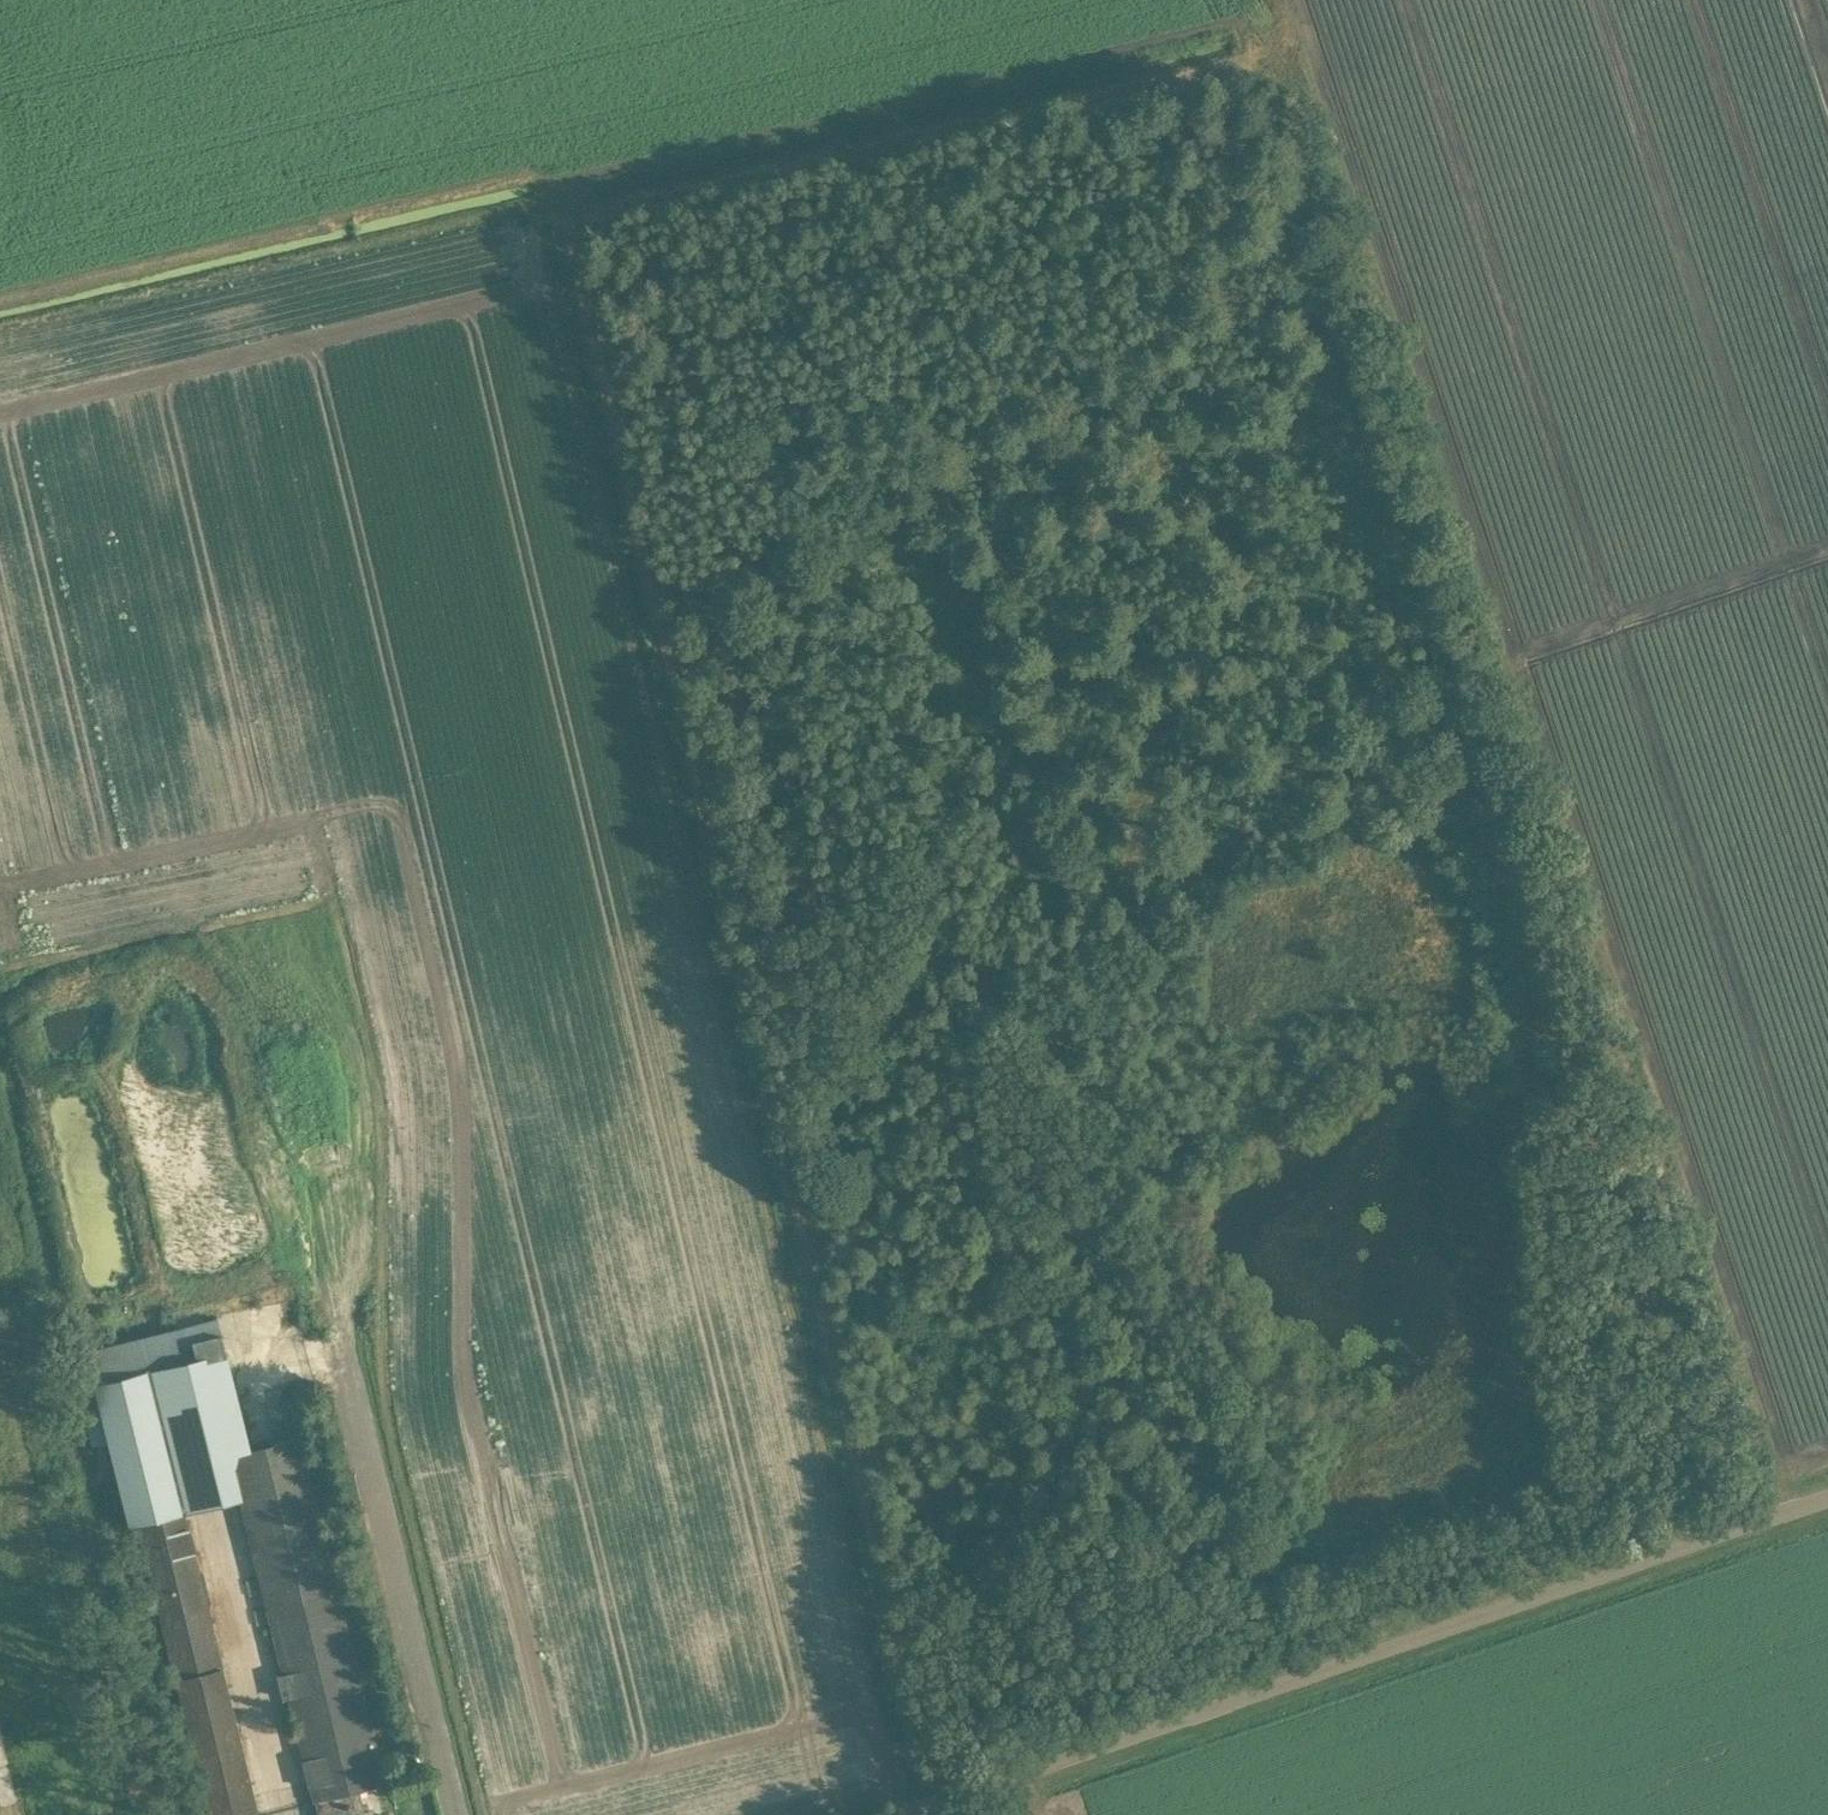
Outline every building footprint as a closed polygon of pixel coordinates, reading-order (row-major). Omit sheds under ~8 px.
[(137,1523),(161,1620),(208,1608),(184,1510),(173,1463),(155,1392),(221,1376),(232,1373),(218,1317),(203,1320),(177,1327),(87,1349),(72,1352),(69,1353),(91,1446),(94,1445),(107,1442),(129,1525),(137,1523)] [(229,1450),(317,1814),(362,1803),(359,1789),(385,1783),(300,1433),(229,1450)] [(258,1814),(222,1666),(175,1678),(209,1814),(253,1814),(258,1814)] [(374,1809),(365,1812),(362,1803),(317,1814),(375,1814),(374,1809)]
